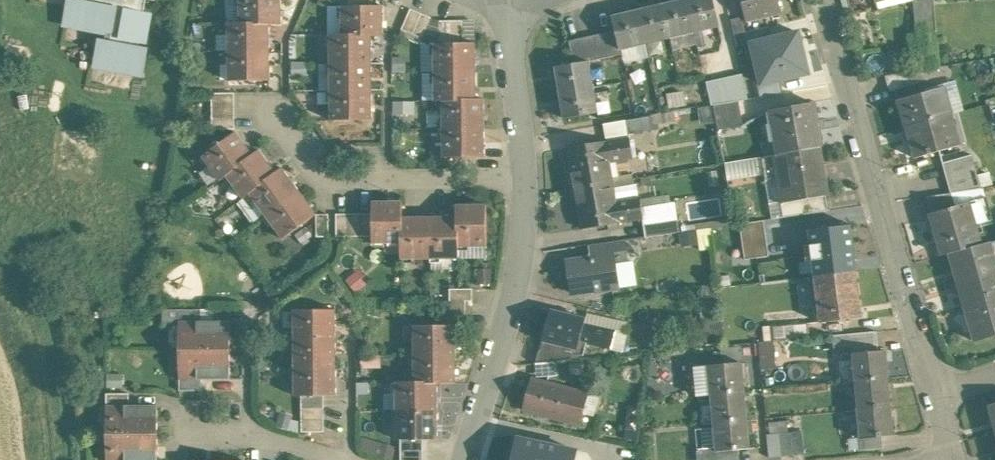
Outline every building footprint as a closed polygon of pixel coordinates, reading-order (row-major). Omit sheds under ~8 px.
[(64,19),(65,19),(64,24),(107,32),(105,40),(99,38),(94,60),(95,60),(94,65),(141,74),(141,75),(143,75),(149,48),(139,46),(139,42),(145,43),(151,13),(144,11),(146,0),(68,0),(64,19)] [(240,22),(240,23),(270,23),(270,24),(282,24),(281,0),(240,0),(240,22)] [(664,4),(672,39),(694,33),(686,0),(683,0),(664,4)] [(694,33),(720,27),(713,0),(686,0),(694,33)] [(747,20),(781,12),(778,0),(742,0),(747,20)] [(664,4),(640,10),(648,44),(672,39),(664,4)] [(384,35),(383,5),(371,5),(359,5),(347,5),(342,5),(342,34),(342,35),(371,34),(372,35),(384,35)] [(422,13),(411,8),(402,29),(413,34),(422,13)] [(640,10),(612,17),(615,31),(620,51),(622,50),(648,44),(640,10)] [(433,18),(422,13),(413,34),(424,39),(433,18)] [(743,17),(730,20),(736,47),(749,45),(743,17)] [(451,42),(451,20),(439,20),(439,43),(451,42)] [(463,42),(463,20),(451,20),(451,42),(463,42)] [(270,24),(270,23),(240,23),(240,22),(228,22),(229,51),(270,51),(270,24)] [(615,31),(569,42),(574,65),(590,62),(623,55),(622,50),(620,51),(615,31)] [(371,34),(342,35),(342,34),(330,34),(330,63),(372,62),(372,35),(371,34)] [(476,71),(476,42),(463,42),(451,42),(439,43),(434,43),(435,72),(476,71)] [(270,80),(270,51),(229,51),(229,80),(270,80)] [(876,55),(867,57),(871,71),(880,69),(876,55)] [(372,62),(330,63),(331,91),(372,90),(372,62)] [(555,68),(560,95),(595,89),(590,62),(574,65),(555,68)] [(912,70),(885,75),(890,91),(924,81),(921,69),(912,71),(912,70)] [(476,98),(476,71),(435,72),(435,100),(443,100),(443,99),(476,99),(476,98)] [(743,74),(707,82),(711,105),(738,100),(748,98),(743,74)] [(945,88),(899,101),(906,127),(952,113),(945,88)] [(560,95),(564,119),(599,113),(595,89),(560,95)] [(372,119),(372,90),(331,91),(331,120),(372,119)] [(235,104),(234,92),(212,93),(212,105),(235,104)] [(476,98),(476,99),(443,99),(443,100),(443,127),(484,127),(484,98),(476,98)] [(738,100),(714,104),(718,129),(743,125),(738,100)] [(814,102),(770,110),(778,153),(822,146),(814,102)] [(235,116),(235,104),(212,105),(212,117),(235,116)] [(952,113),(906,127),(914,159),(961,145),(952,113)] [(235,129),(235,116),(212,117),(213,129),(235,129)] [(485,156),(484,127),(443,127),(443,156),(485,156)] [(236,132),(203,156),(220,180),(227,175),(226,175),(253,155),(253,154),(236,132)] [(604,142),(569,148),(576,188),(611,182),(608,163),(634,158),(630,138),(604,143),(604,142)] [(778,153),(771,154),(779,204),(826,195),(830,195),(822,146),(778,153)] [(259,149),(253,154),(253,155),(226,175),(227,175),(244,198),(250,193),(249,193),(276,173),(276,172),(259,149)] [(972,155),(942,163),(951,192),(981,188),(972,155)] [(282,167),(276,172),(276,173),(249,193),(250,193),(266,215),(299,190),(282,167)] [(611,182),(576,188),(583,229),(618,223),(618,222),(644,218),(640,199),(615,203),(611,182)] [(981,188),(951,192),(955,206),(931,213),(943,254),(950,252),(981,243),(974,218),(992,213),(987,196),(984,197),(981,188)] [(299,190),(266,215),(283,238),(316,214),(299,190)] [(826,195),(779,204),(782,217),(829,210),(826,195)] [(402,201),(372,201),(372,213),(372,236),(373,243),(401,242),(402,242),(401,217),(402,217),(402,201)] [(487,245),(486,204),(456,204),(456,216),(457,216),(458,246),(459,246),(487,245)] [(349,236),(348,213),(336,213),(336,236),(349,236)] [(360,213),(348,213),(349,236),(361,236),(360,213)] [(372,236),(372,213),(360,213),(361,236),(372,236)] [(329,214),(316,214),(316,236),(329,236),(329,214)] [(458,246),(457,216),(456,216),(429,217),(430,258),(459,258),(459,246),(458,246)] [(430,258),(429,217),(402,217),(401,217),(402,242),(401,242),(401,258),(430,258)] [(766,219),(743,220),(745,255),(767,254),(766,219)] [(815,276),(857,271),(851,224),(809,229),(815,276)] [(624,240),(589,245),(591,258),(615,255),(616,262),(627,260),(624,240)] [(950,252),(958,279),(994,269),(994,262),(989,241),(981,243),(950,252)] [(591,258),(567,262),(572,293),(596,289),(596,291),(620,287),(616,262),(615,255),(591,258)] [(958,279),(965,305),(994,296),(994,269),(958,279)] [(857,271),(815,276),(820,322),(862,317),(857,271)] [(472,300),(472,288),(450,288),(450,300),(465,300),(472,300)] [(965,305),(976,341),(994,335),(994,296),(965,305)] [(466,312),(465,300),(450,300),(443,300),(443,312),(466,312)] [(202,321),(202,309),(179,309),(179,321),(202,321)] [(336,338),(335,309),(294,309),(294,338),(336,338)] [(586,318),(551,309),(543,340),(562,344),(574,347),(578,348),(580,341),(585,322),(586,318)] [(466,312),(443,312),(443,324),(455,324),(456,324),(466,324),(466,312)] [(202,321),(179,321),(179,350),(230,349),(230,321),(202,321)] [(608,328),(585,322),(580,341),(603,347),(608,330),(608,328)] [(443,324),(414,324),(414,353),(456,353),(456,324),(455,324),(443,324)] [(808,324),(772,327),(773,341),(810,338),(808,324)] [(616,332),(608,330),(603,347),(611,349),(616,332)] [(877,331),(833,335),(834,347),(852,346),(852,347),(878,345),(877,331)] [(336,338),(294,338),(294,366),(336,366),(336,338)] [(562,344),(543,340),(536,362),(558,360),(562,344)] [(772,358),(771,341),(759,341),(761,367),(775,366),(775,358),(772,358)] [(574,347),(562,344),(558,360),(571,359),(574,347)] [(230,349),(179,350),(180,378),(202,378),(230,378),(230,349)] [(841,381),(848,380),(847,352),(840,353),(841,381)] [(885,352),(853,354),(856,381),(888,379),(885,352)] [(456,353),(414,353),(414,380),(414,381),(437,381),(437,382),(456,382),(456,353)] [(742,363),(710,366),(712,394),(745,391),(742,363)] [(336,366),(294,366),(295,395),(302,395),(324,395),(336,395),(336,366)] [(710,366),(697,367),(699,395),(712,394),(710,366)] [(202,378),(180,378),(180,390),(202,390),(202,378)] [(587,394),(532,378),(523,410),(578,425),(587,394)] [(888,379),(856,381),(858,409),(890,406),(888,379)] [(437,382),(437,381),(414,381),(414,380),(396,381),(396,410),(438,409),(437,382)] [(745,391),(712,394),(715,422),(747,419),(745,391)] [(129,405),(129,393),(107,393),(107,405),(129,405)] [(324,407),(324,395),(302,395),(302,407),(324,407)] [(158,433),(158,405),(129,405),(107,405),(107,434),(158,433)] [(890,406),(858,409),(861,439),(883,437),(893,436),(890,406)] [(324,407),(302,407),(302,419),(324,419),(324,407)] [(438,438),(438,409),(396,410),(396,439),(401,439),(423,438),(438,438)] [(279,412),(279,427),(300,427),(300,412),(279,412)] [(324,431),(324,419),(302,419),(302,431),(324,431)] [(747,419),(715,422),(717,447),(718,451),(739,449),(750,448),(747,419)] [(715,422),(695,424),(697,449),(717,447),(715,422)] [(579,440),(510,428),(505,459),(575,459),(579,440)] [(803,431),(791,432),(793,455),(805,454),(803,431)] [(791,432),(779,433),(781,455),(793,455),(791,432)] [(107,434),(107,459),(158,459),(158,433),(107,434)] [(779,433),(767,434),(769,456),(781,455),(779,433)] [(392,457),(395,443),(366,437),(363,452),(392,457)] [(883,437),(861,439),(862,453),(884,451),(883,437)] [(423,450),(423,438),(401,439),(401,451),(423,450)] [(718,451),(717,447),(697,449),(698,459),(740,459),(739,449),(718,451)] [(423,450),(401,451),(401,459),(423,459),(423,450)]
